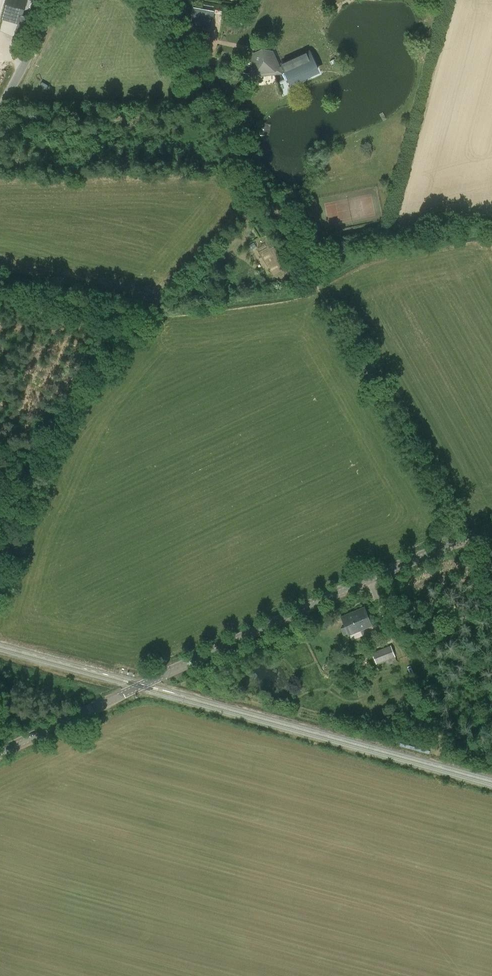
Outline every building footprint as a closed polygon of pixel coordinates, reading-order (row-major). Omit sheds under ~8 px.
[(5,4),(7,4),(21,8),(25,9),(28,0),(6,0),(5,4)] [(25,39),(31,18),(21,15),(15,36),(25,39)] [(261,52),(256,51),(253,53),(250,74),(259,76),(273,74),(284,69),(291,85),(320,72),(310,50),(281,63),(282,66),(279,67),(272,51),(262,49),(261,52)] [(349,635),(371,626),(364,608),(341,617),(349,635)] [(376,665),(395,657),(391,646),(372,653),(376,665)]
